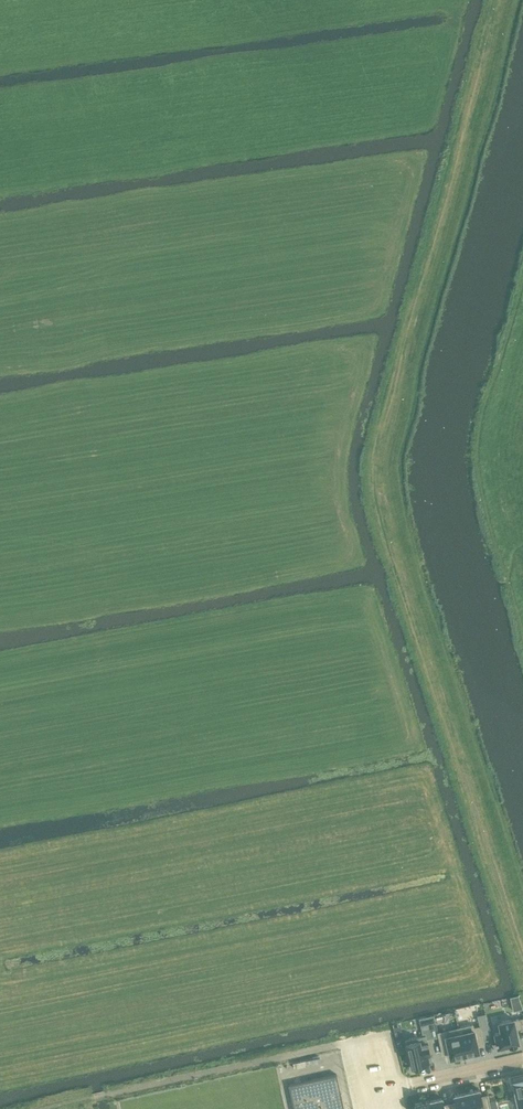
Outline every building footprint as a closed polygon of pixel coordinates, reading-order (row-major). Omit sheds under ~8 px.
[(496,1042),(497,1047),(501,1046),(509,1045),(516,1043),(516,1042),(519,1042),(516,1029),(522,1028),(520,1018),(513,1019),(513,1018),(498,1022),(500,1031),(494,1032),(496,1040),(495,1040),(495,1043),(496,1042)] [(458,1027),(464,1054),(471,1052),(471,1054),(476,1052),(476,1051),(478,1051),(477,1045),(484,1044),(480,1026),(473,1027),(473,1024),(458,1027)] [(464,1054),(458,1027),(437,1032),(442,1053),(449,1051),(450,1057),(452,1057),(453,1058),(458,1057),(458,1055),(464,1054)] [(402,1032),(395,1033),(396,1040),(403,1038),(402,1032)] [(428,1062),(427,1058),(430,1057),(425,1035),(404,1039),(410,1066),(412,1066),(414,1067),(418,1066),(419,1064),(425,1063),(428,1062)] [(515,1094),(522,1092),(522,1072),(511,1075),(515,1094)] [(336,1074),(288,1084),(294,1108),(344,1108),(336,1074)] [(470,1108),(490,1108),(487,1094),(480,1095),(479,1089),(466,1092),(470,1108)] [(466,1092),(454,1094),(455,1101),(449,1102),(451,1108),(470,1108),(466,1092)] [(515,1094),(518,1108),(522,1108),(522,1092),(515,1094)] [(449,1102),(443,1104),(442,1097),(429,1100),(432,1108),(451,1108),(449,1102)] [(429,1100),(429,1099),(415,1102),(416,1108),(432,1108),(429,1100)]
